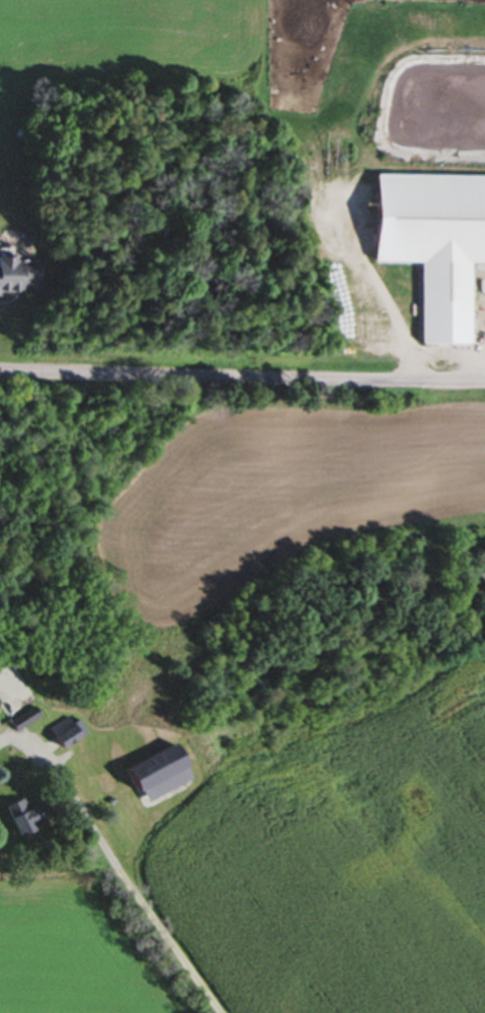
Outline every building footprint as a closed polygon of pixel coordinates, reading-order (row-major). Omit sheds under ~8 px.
[(374,175),(373,263),(419,264),(418,346),(468,346),(469,263),(484,264),(484,176),(374,175)] [(35,293),(35,258),(0,258),(0,293),(35,293)] [(474,576),(484,588),(484,567),(474,576)] [(19,715),(23,724),(38,719),(34,709),(19,715)] [(80,738),(68,717),(47,728),(58,749),(80,738)] [(142,807),(191,783),(172,744),(123,768),(142,807)] [(16,837),(43,824),(33,802),(24,806),(20,798),(1,807),(16,837)]
